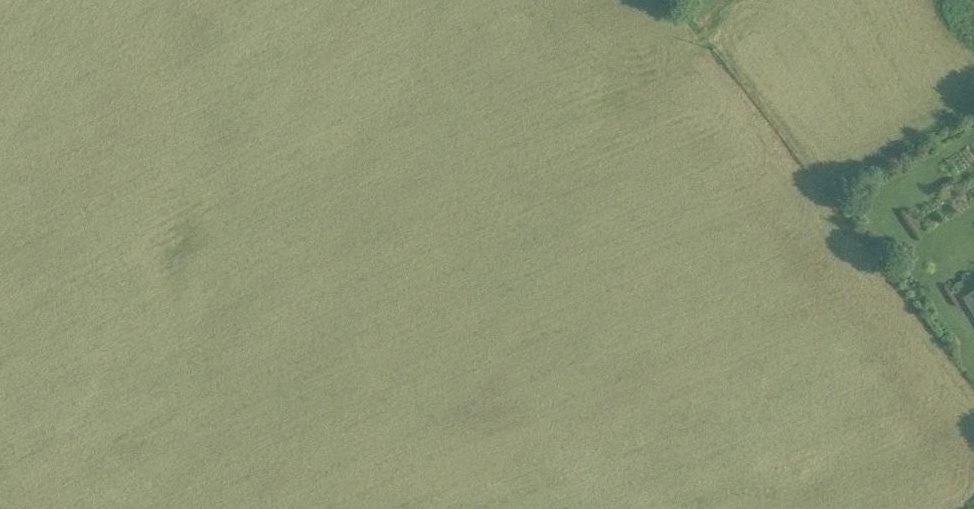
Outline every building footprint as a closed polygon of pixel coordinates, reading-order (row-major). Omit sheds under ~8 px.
[(964,297),(973,315),(973,291),(964,297)]
